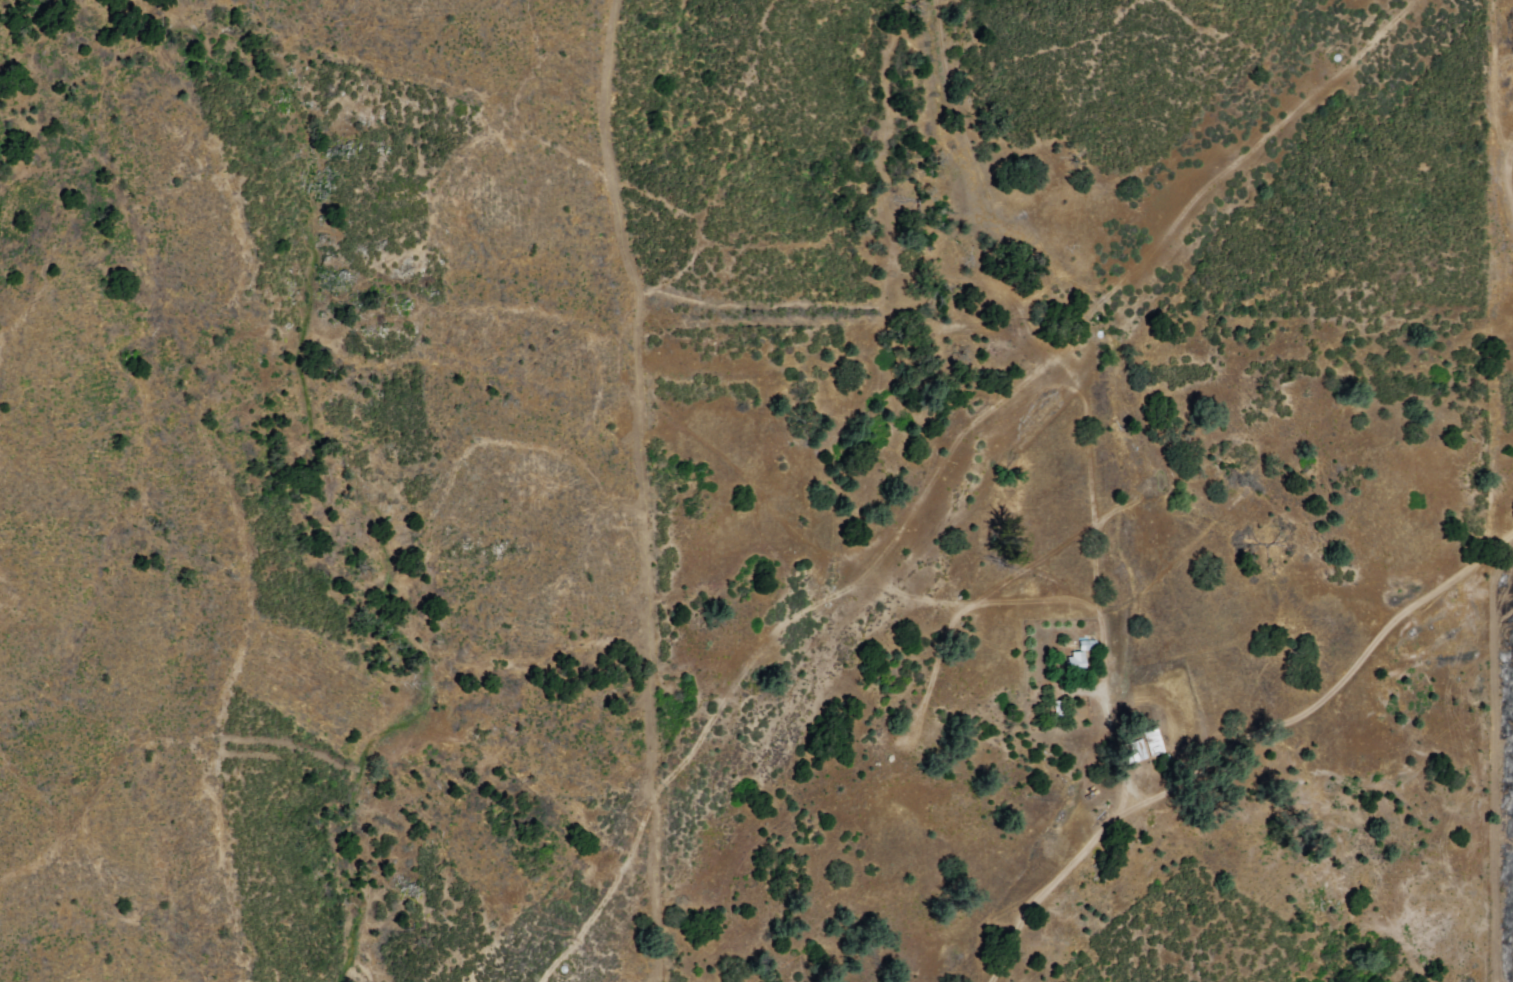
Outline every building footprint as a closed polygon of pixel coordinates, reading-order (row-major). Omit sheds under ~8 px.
[(1097,639),(1098,649),(1081,650),(1080,641),(1097,639)] [(1086,651),(1087,669),(1074,669),(1073,652),(1086,651)] [(1167,752),(1153,757),(1146,731),(1160,727),(1167,752)] [(1149,757),(1131,763),(1125,744),(1143,739),(1149,757)]
